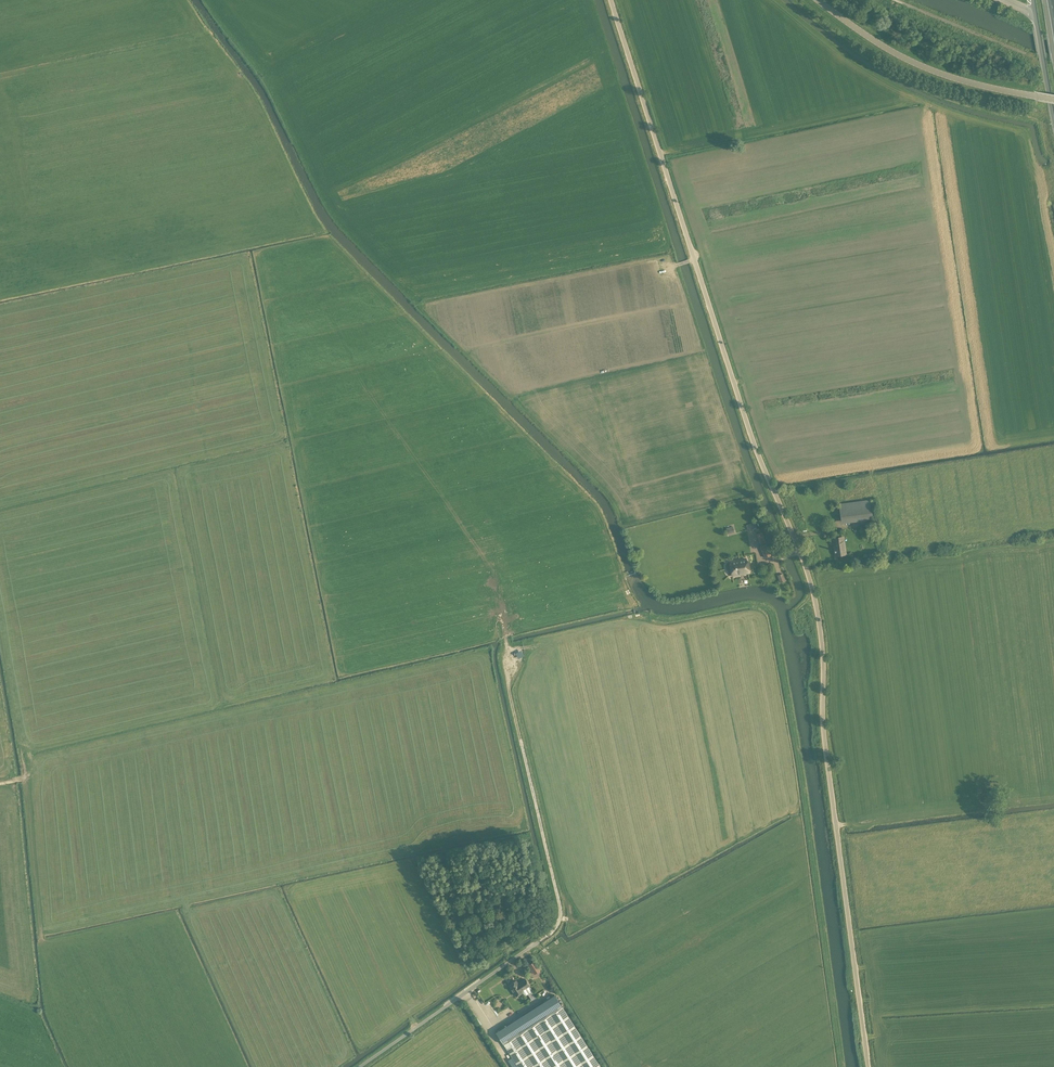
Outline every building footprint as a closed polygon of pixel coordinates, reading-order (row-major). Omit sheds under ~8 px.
[(839,504),(841,523),(873,519),(870,499),(839,504)] [(765,557),(771,555),(762,532),(757,534),(761,546),(760,546),(765,557)] [(832,538),(835,556),(846,555),(844,537),(832,538)] [(730,561),(732,576),(748,573),(746,558),(730,561)] [(498,615),(499,622),(506,621),(504,613),(498,615)] [(533,961),(528,964),(534,973),(539,970),(533,961)] [(515,996),(522,992),(526,997),(528,995),(532,1001),(536,998),(532,992),(533,992),(529,985),(525,978),(518,983),(516,980),(509,985),(515,996)] [(554,993),(495,1031),(518,1066),(601,1066),(554,993)]
